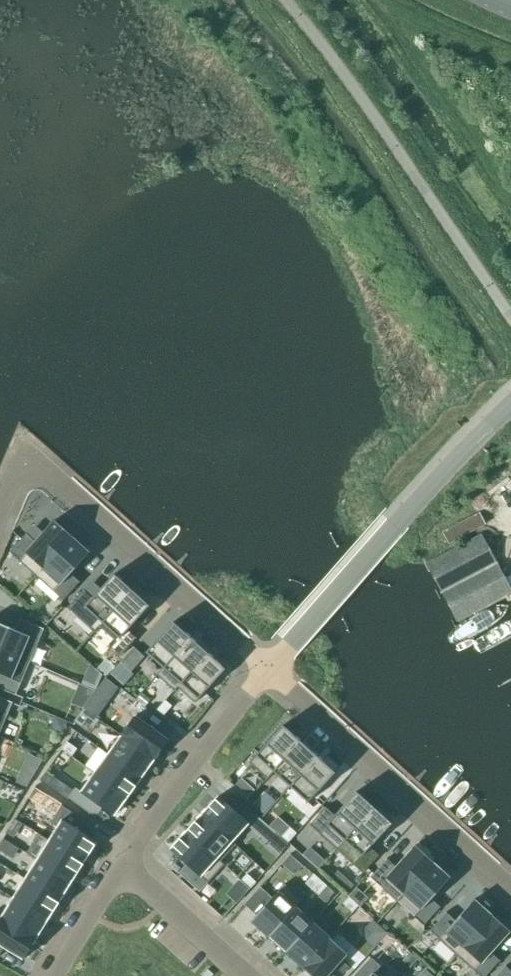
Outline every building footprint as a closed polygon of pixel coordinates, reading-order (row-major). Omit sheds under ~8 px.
[(53,522),(35,542),(26,534),(9,552),(34,575),(70,535),(73,533),(59,521),(57,523),(54,521),(53,522)] [(90,553),(70,535),(34,575),(63,601),(80,582),(70,574),(90,553)] [(427,565),(457,621),(510,592),(510,590),(481,535),(427,565)] [(132,591),(114,574),(92,598),(83,590),(67,608),(94,633),(99,627),(132,591)] [(149,606),(132,591),(99,627),(115,642),(110,647),(120,656),(137,638),(128,630),(149,606)] [(0,624),(0,650),(29,662),(44,629),(21,619),(16,630),(0,624)] [(190,638),(173,622),(146,653),(163,668),(190,638)] [(208,654),(190,638),(163,668),(156,675),(174,692),(178,688),(208,654)] [(133,648),(120,663),(131,672),(144,657),(133,648)] [(0,650),(0,689),(15,695),(29,662),(0,650)] [(225,669),(208,654),(178,688),(195,703),(225,669)] [(94,693),(83,709),(91,715),(96,718),(107,703),(94,693)] [(141,693),(135,700),(145,707),(150,700),(141,693)] [(12,703),(0,698),(0,732),(12,703)] [(161,706),(157,710),(162,715),(163,716),(164,716),(164,715),(172,706),(165,700),(165,701),(161,706)] [(83,709),(74,722),(82,727),(85,723),(91,715),(83,709)] [(168,740),(135,716),(120,736),(153,760),(168,740)] [(67,722),(57,718),(52,729),(62,734),(67,722)] [(283,725),(249,763),(267,780),(274,772),(301,742),(283,725)] [(153,760),(120,736),(107,755),(140,779),(153,760)] [(67,742),(62,749),(72,756),(77,749),(67,742)] [(301,742),(274,772),(290,788),(318,758),(301,742)] [(140,779),(107,755),(94,774),(127,797),(140,779)] [(318,758),(290,788),(307,803),(335,773),(318,758)] [(20,771),(15,782),(26,787),(33,777),(20,771)] [(46,771),(40,780),(54,791),(60,782),(46,771)] [(127,797),(94,774),(81,792),(114,816),(127,797)] [(234,787),(247,798),(254,790),(241,778),(234,787)] [(264,791),(252,805),(264,815),(276,801),(264,791)] [(336,850),(373,808),(356,792),(334,816),(325,807),(309,825),(336,850)] [(202,814),(233,842),(256,815),(237,799),(229,808),(218,797),(202,814)] [(373,808),(336,850),(363,874),(379,856),(370,848),(391,824),(373,808)] [(187,831),(221,862),(236,844),(233,842),(202,814),(187,831)] [(15,819),(10,827),(20,833),(25,825),(15,819)] [(96,842),(62,820),(50,840),(84,861),(96,842)] [(289,827),(281,837),(288,843),(296,834),(289,827)] [(221,862),(187,831),(170,849),(187,864),(179,873),(200,892),(224,865),(221,862)] [(0,844),(0,851),(4,854),(10,844),(3,839),(0,844)] [(84,861),(50,840),(38,859),(72,881),(84,861)] [(386,859),(386,860),(370,877),(397,902),(404,895),(433,863),(415,845),(414,846),(414,847),(396,867),(386,859)] [(283,861),(295,872),(305,861),(292,850),(283,861)] [(317,854),(310,862),(318,869),(325,861),(317,854)] [(72,881),(38,859),(26,878),(60,900),(72,881)] [(433,863),(404,895),(420,910),(414,917),(423,926),(440,908),(440,907),(431,899),(450,878),(433,863)] [(13,898),(48,919),(60,900),(26,878),(13,898)] [(346,878),(338,886),(346,893),(354,886),(346,878)] [(320,880),(312,889),(312,890),(318,895),(326,886),(320,880)] [(251,921),(269,938),(296,908),(303,901),(284,884),(264,907),(251,921)] [(260,887),(252,896),(264,907),(272,898),(260,887)] [(48,919),(13,898),(1,917),(36,939),(48,919)] [(455,920),(446,912),(445,913),(446,913),(429,931),(456,955),(492,915),(490,914),(493,911),(479,899),(477,902),(474,899),(455,920)] [(269,938),(286,953),(313,923),(296,908),(269,938)] [(456,955),(479,975),(486,975),(499,961),(500,961),(490,952),(509,932),(510,931),(492,915),(456,955)] [(1,917),(0,916),(0,954),(4,948),(23,960),(36,939),(1,917)] [(302,968),(329,938),(313,923),(286,953),(302,968)] [(302,968),(311,975),(327,975),(347,954),(329,938),(302,968)] [(417,960),(409,953),(402,960),(410,968),(417,960)] [(377,970),(381,966),(371,958),(355,975),(354,975),(384,975),(377,970)] [(505,966),(505,967),(496,975),(510,975),(510,971),(505,966)]
